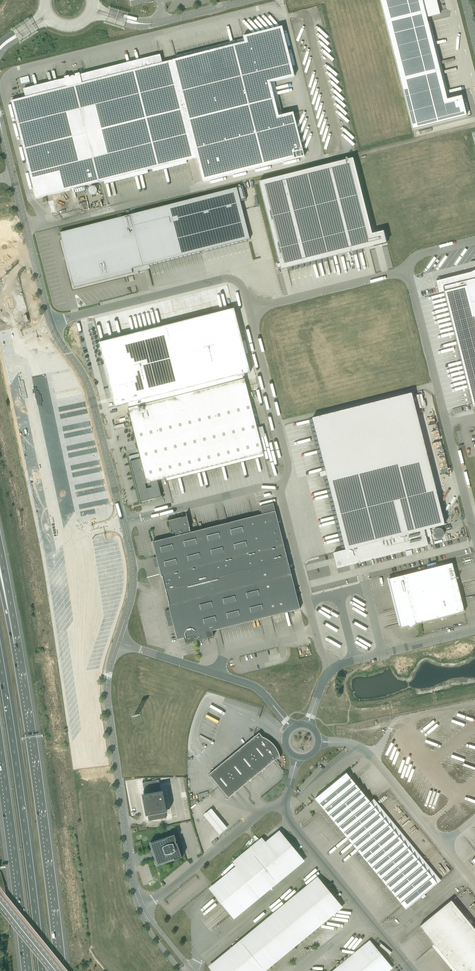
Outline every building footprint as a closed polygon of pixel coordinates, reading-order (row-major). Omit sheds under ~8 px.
[(412,128),(466,115),(461,95),(446,99),(426,17),(439,14),(436,0),(380,0),(412,128)] [(11,101),(36,198),(104,181),(105,184),(150,173),(149,170),(152,169),(153,172),(187,164),(186,161),(196,158),(197,158),(203,182),(304,157),(293,113),(282,116),(279,117),(270,83),(273,82),(294,77),(282,27),(243,37),(244,40),(244,43),(172,61),(162,63),(160,55),(87,73),(80,75),(80,74),(75,75),(76,76),(70,78),(69,76),(65,77),(65,79),(58,81),(23,89),(26,98),(11,101)] [(323,50),(322,51),(331,60),(333,58),(323,50)] [(345,139),(354,147),(356,145),(347,137),(345,139)] [(259,182),(281,269),(379,245),(379,246),(380,246),(382,246),(382,244),(386,243),(383,232),(371,235),(352,159),(259,182)] [(188,200),(60,233),(73,285),(74,288),(133,273),(132,270),(201,252),(250,239),(243,210),(240,200),(244,199),(241,187),(188,200)] [(306,267),(283,272),(288,291),(289,291),(288,286),(292,285),(293,287),(294,287),(294,285),(296,284),(295,281),(293,281),(291,274),(298,272),(298,271),(307,269),(306,267)] [(470,273),(449,278),(443,279),(439,281),(435,281),(438,294),(442,293),(444,292),(473,409),(474,408),(474,270),(470,273)] [(167,481),(264,457),(270,455),(272,463),(280,461),(269,416),(255,420),(254,418),(244,380),(241,380),(240,375),(249,373),(233,309),(99,343),(116,406),(129,403),(130,408),(128,409),(139,454),(128,456),(140,504),(141,504),(141,502),(161,497),(157,481),(166,478),(167,481)] [(327,477),(345,550),(334,553),(337,568),(428,545),(426,538),(424,530),(430,529),(434,528),(445,525),(411,393),(312,418),(326,472),(320,473),(321,478),(327,477)] [(461,397),(462,402),(458,403),(457,399),(458,399),(457,396),(452,397),(453,399),(454,399),(455,402),(456,406),(465,404),(464,397),(461,397)] [(177,640),(184,638),(193,636),(194,641),(208,638),(209,641),(207,632),(300,609),(273,504),(260,507),(261,512),(260,512),(261,515),(191,533),(190,529),(190,528),(187,516),(167,521),(167,522),(168,521),(169,525),(171,534),(172,533),(171,532),(174,531),(176,536),(153,542),(161,577),(162,577),(169,605),(177,640)] [(435,534),(435,535),(435,536),(435,537),(436,537),(436,538),(437,538),(437,539),(438,539),(439,539),(439,540),(440,540),(441,540),(442,540),(442,539),(443,539),(444,539),(444,538),(445,538),(445,537),(446,537),(446,536),(446,535),(446,534),(446,533),(446,532),(446,531),(445,531),(445,530),(444,530),(444,529),(443,529),(443,528),(442,528),(441,528),(440,528),(439,528),(439,529),(438,529),(437,529),(437,530),(436,530),(436,531),(435,531),(435,532),(435,533),(435,534)] [(464,612),(461,599),(452,564),(393,578),(396,589),(394,590),(396,597),(398,597),(401,607),(405,624),(400,625),(401,628),(408,626),(409,628),(409,629),(416,625),(464,612)] [(274,760),(280,758),(280,757),(280,756),(279,754),(278,752),(278,751),(277,750),(276,749),(276,748),(275,747),(275,746),(274,745),(273,745),(272,743),(270,742),(269,741),(267,739),(265,738),(263,737),(259,733),(209,774),(229,798),(274,760)] [(437,884),(351,778),(346,773),(315,799),(406,909),(437,884)] [(166,818),(165,813),(168,812),(164,790),(161,791),(159,780),(143,783),(143,781),(142,781),(145,794),(142,794),(146,816),(149,816),(150,821),(166,818)] [(231,828),(215,810),(207,816),(223,835),(231,828)] [(212,892),(218,899),(231,915),(301,858),(282,834),(266,847),(260,840),(262,838),(233,862),(239,869),(212,892)] [(174,835),(169,837),(150,843),(152,849),(153,849),(154,853),(152,853),(153,856),(155,856),(157,859),(156,860),(157,866),(182,858),(174,835)] [(213,970),(261,970),(264,968),(270,969),(271,965),(274,966),(275,962),(272,962),(295,943),(301,944),(302,940),(305,941),(306,937),(309,938),(309,934),(313,934),(313,931),(316,931),(317,927),(320,928),(321,924),(324,925),(325,920),(321,919),(339,904),(320,881),(212,970),(213,970)] [(457,970),(474,970),(474,929),(451,900),(420,926),(457,970)] [(390,966),(371,943),(352,959),(345,957),(344,961),(341,961),(340,964),(337,964),(336,968),(339,968),(335,970),(385,970),(390,966)]
